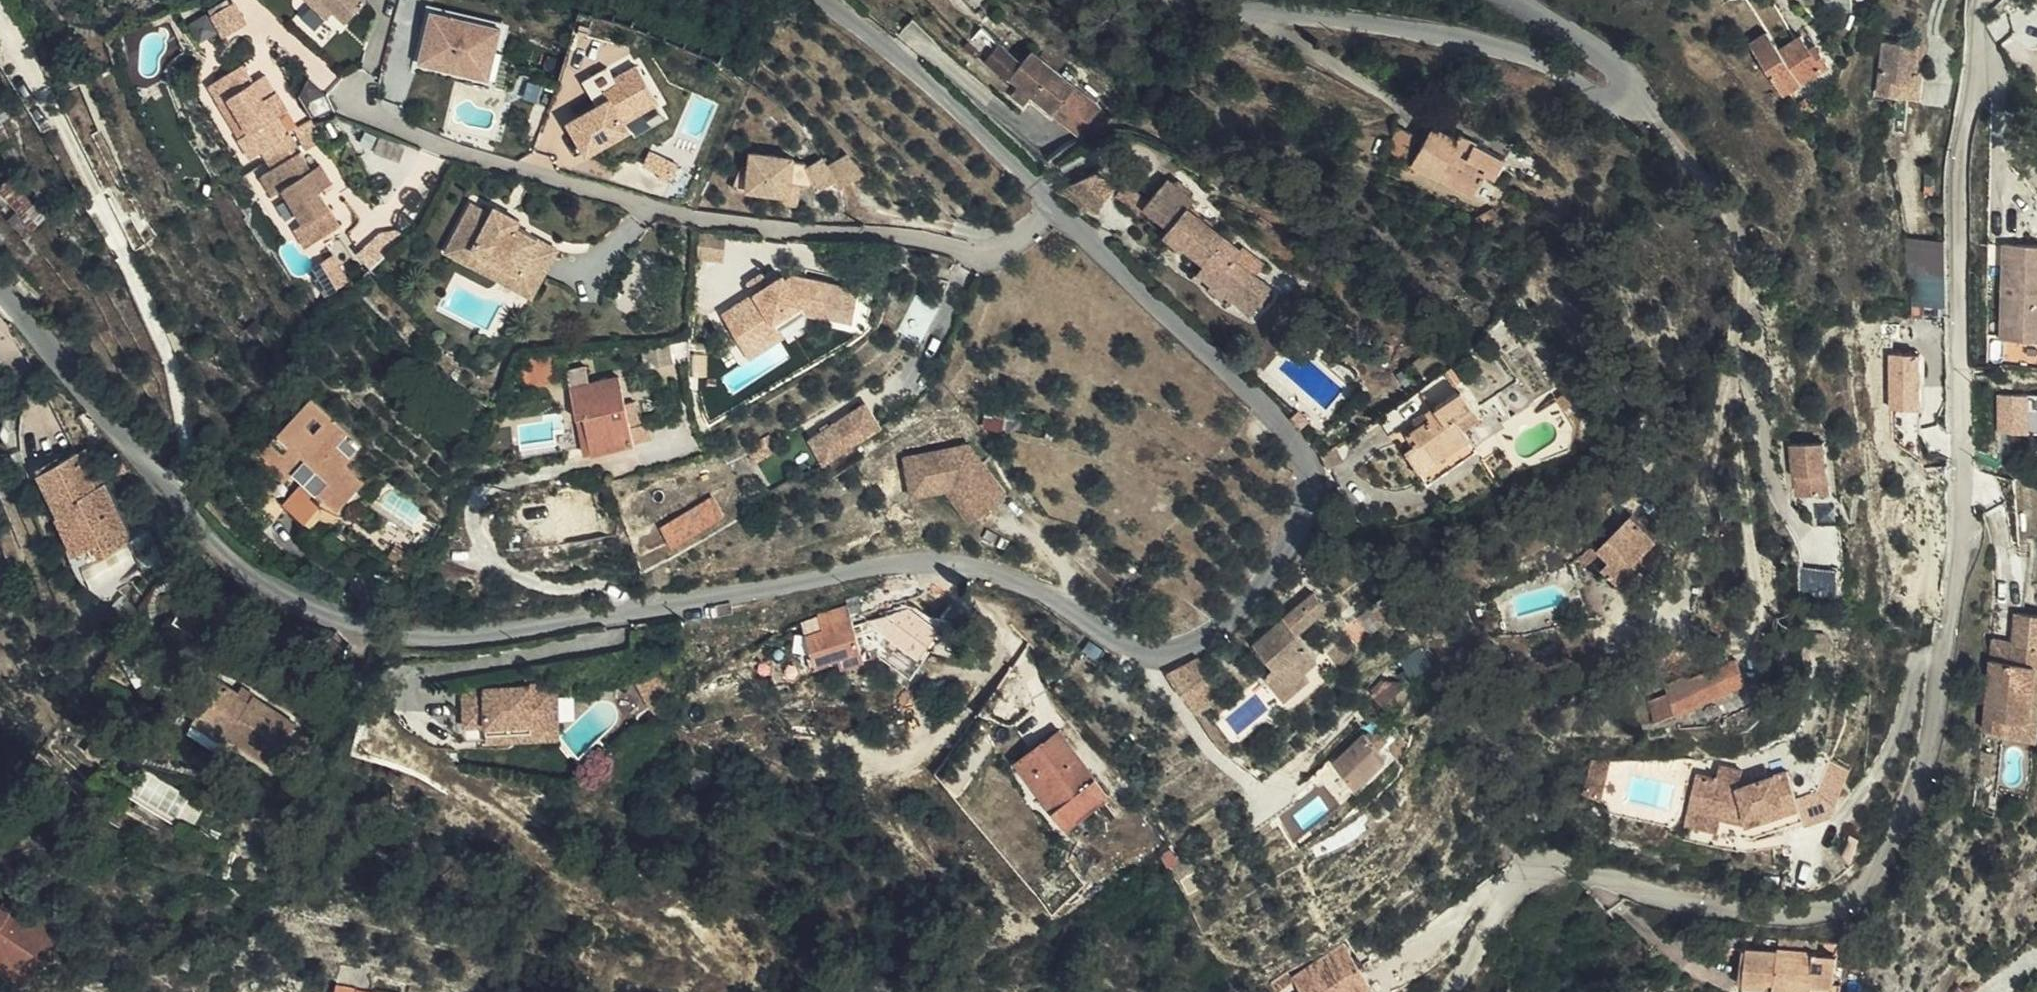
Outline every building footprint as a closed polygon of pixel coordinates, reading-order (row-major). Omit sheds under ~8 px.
[(250,21),(238,0),(231,0),(213,10),(226,34),(250,21)] [(304,19),(316,7),(311,0),(289,0),(304,19)] [(316,7),(328,21),(350,3),(348,0),(311,0),(316,7)] [(1834,27),(1835,0),(1806,0),(1806,27),(1834,27)] [(492,78),(504,18),(430,4),(418,64),(492,78)] [(200,38),(219,32),(212,10),(192,17),(200,38)] [(1870,94),(1912,98),(1912,73),(1907,73),(1908,43),(1871,42),(1870,94)] [(1718,110),(1777,101),(1770,64),(1733,70),(1729,48),(1709,50),(1718,110)] [(246,141),(256,155),(283,138),(261,107),(268,101),(254,83),(244,90),(221,58),(193,80),(205,96),(209,93),(233,125),(226,131),(237,147),(246,141)] [(585,76),(596,103),(568,115),(585,154),(667,119),(642,61),(613,74),(609,65),(585,76)] [(999,93),(1046,118),(1061,88),(1014,62),(999,93)] [(1400,169),(1402,165),(1415,142),(1392,125),(1376,153),(1400,169)] [(1415,142),(1402,165),(1462,199),(1474,176),(1489,183),(1501,164),(1456,137),(1452,143),(1426,127),(1415,142)] [(283,138),(256,155),(259,159),(250,165),(266,184),(275,178),(298,208),(295,212),(307,228),(335,206),(314,177),(321,171),(306,151),(297,158),(283,138)] [(745,152),(742,187),(785,193),(786,184),(806,187),(818,199),(828,188),(838,198),(863,176),(845,155),(829,169),(819,159),(808,170),(795,164),(788,162),(787,157),(745,152)] [(19,211),(31,201),(0,166),(0,188),(19,211)] [(1072,204),(1085,221),(1094,213),(1099,217),(1119,197),(1101,178),(1072,204)] [(1240,306),(1256,318),(1273,293),(1261,284),(1241,268),(1247,259),(1191,216),(1196,208),(1189,201),(1193,194),(1182,186),(1176,192),(1168,186),(1146,218),(1173,240),(1171,244),(1191,259),(1193,256),(1211,270),(1205,278),(1218,287),(1213,294),(1235,311),(1240,306)] [(479,222),(506,235),(512,223),(484,210),(479,222)] [(524,274),(530,247),(506,235),(479,222),(455,211),(432,258),(454,269),(461,256),(507,278),(512,269),(524,274)] [(1908,239),(1910,306),(1947,305),(1945,238),(1908,239)] [(2001,279),(2036,278),(2036,244),(2002,242),(2001,279)] [(545,253),(530,247),(524,274),(533,278),(545,253)] [(1250,255),(1247,259),(1241,268),(1261,284),(1271,273),(1250,255)] [(518,298),(524,274),(512,269),(507,278),(461,256),(454,269),(518,298)] [(533,278),(524,274),(518,298),(523,300),(533,278)] [(741,298),(759,287),(751,274),(734,283),(741,298)] [(2001,279),(1998,337),(2010,337),(2009,360),(2036,362),(2036,278),(2001,279)] [(768,338),(794,324),(796,314),(819,318),(825,289),(788,283),(776,289),(772,281),(759,287),(741,298),(707,317),(721,346),(761,326),(768,338)] [(1273,293),(1256,318),(1259,321),(1276,296),(1273,293)] [(796,314),(794,324),(816,327),(819,318),(796,314)] [(729,361),(768,338),(761,326),(721,346),(729,361)] [(544,369),(539,350),(511,355),(512,374),(525,378),(544,369)] [(1890,410),(1924,409),(1923,352),(1889,353),(1890,410)] [(1454,368),(1425,380),(1434,401),(1463,388),(1454,368)] [(556,381),(563,409),(570,407),(578,440),(618,430),(604,369),(556,381)] [(1997,393),(1998,434),(2036,433),(2036,392),(1997,393)] [(1425,469),(1408,484),(1418,496),(1470,454),(1457,438),(1472,425),(1447,395),(1416,421),(1420,427),(1398,446),(1409,460),(1414,455),(1425,469)] [(244,454),(262,472),(269,465),(277,473),(293,487),(277,505),(299,526),(319,504),(326,510),(352,478),(335,463),(339,457),(324,445),(334,433),(296,397),(244,454)] [(795,435),(800,444),(854,411),(847,401),(795,435)] [(570,407),(563,409),(570,441),(578,440),(570,407)] [(800,444),(808,457),(823,451),(840,441),(864,426),(862,423),(854,411),(800,444)] [(75,434),(64,437),(74,470),(87,466),(75,434)] [(74,470),(64,437),(46,443),(51,454),(29,462),(41,495),(52,492),(68,536),(89,528),(92,539),(112,531),(87,466),(74,470)] [(987,437),(903,454),(911,496),(956,487),(960,510),(1000,502),(987,437)] [(823,451),(808,457),(818,475),(848,457),(840,441),(823,451)] [(1832,496),(1827,442),(1792,446),(1797,499),(1832,496)] [(51,454),(46,443),(25,451),(29,462),(51,454)] [(1397,471),(1408,484),(1425,469),(1414,455),(1409,460),(1397,471)] [(269,465),(262,472),(271,480),(277,473),(269,465)] [(655,541),(706,513),(693,491),(642,518),(655,541)] [(1320,503),(1333,515),(1341,506),(1329,493),(1320,503)] [(1613,578),(1640,552),(1632,544),(1646,529),(1625,510),(1593,544),(1603,555),(1598,562),(1613,578)] [(1632,544),(1640,552),(1645,559),(1660,543),(1646,529),(1632,544)] [(202,569),(197,575),(227,593),(229,591),(202,569)] [(1240,652),(1262,677),(1287,656),(1278,646),(1295,631),(1283,616),(1311,592),(1296,574),(1237,625),(1251,643),(1240,652)] [(921,642),(920,639),(932,636),(923,603),(889,612),(900,649),(921,642)] [(2018,611),(2014,639),(2014,650),(1995,648),(1987,723),(2006,726),(2008,715),(2031,717),(2036,668),(2036,613),(2018,611)] [(818,654),(842,640),(834,624),(810,639),(818,654)] [(2014,650),(2014,639),(1996,637),(1995,648),(2014,650)] [(858,666),(842,640),(818,654),(801,665),(815,692),(835,681),(858,666)] [(1659,682),(1666,702),(1669,709),(1749,672),(1745,640),(1680,671),(1659,682)] [(1193,656),(1162,681),(1184,705),(1202,691),(1212,703),(1223,691),(1193,656)] [(1655,673),(1659,682),(1680,671),(1676,663),(1655,673)] [(865,680),(858,666),(835,681),(842,692),(865,680)] [(2031,717),(2008,715),(2006,726),(2006,730),(2036,734),(2036,668),(2031,717)] [(217,731),(247,751),(252,745),(265,754),(286,724),(244,695),(240,700),(227,691),(230,687),(212,674),(188,711),(217,731)] [(1647,711),(1666,702),(1659,682),(1638,690),(1647,711)] [(1202,691),(1184,705),(1195,718),(1212,703),(1202,691)] [(433,738),(505,729),(501,695),(410,705),(413,740),(433,738)] [(213,738),(217,731),(188,711),(183,717),(213,738)] [(1313,742),(1337,764),(1364,737),(1341,712),(1313,742)] [(1028,798),(1044,820),(1085,790),(1036,724),(996,754),(1003,765),(1010,761),(1033,793),(1028,798)] [(506,744),(505,729),(433,738),(436,753),(506,744)] [(288,742),(302,752),(310,742),(295,731),(288,742)] [(252,745),(247,751),(261,761),(265,754),(252,745)] [(1700,780),(1696,812),(1723,816),(1753,818),(1753,812),(1767,807),(1771,817),(1806,800),(1791,767),(1748,784),(1747,769),(1720,769),(1719,781),(1700,780)] [(1723,816),(1696,812),(1695,823),(1723,826),(1723,816)] [(13,972),(43,925),(30,916),(34,908),(0,888),(0,964),(13,972)] [(1284,958),(1295,976),(1281,986),(1285,991),(1323,991),(1326,990),(1363,967),(1336,926),(1284,958)] [(1838,956),(1824,955),(1824,949),(1783,948),(1783,953),(1744,952),(1741,982),(1767,984),(1768,978),(1777,979),(1776,991),(1836,991),(1838,956)] [(1268,969),(1284,958),(1279,952),(1263,962),(1268,969)] [(367,991),(382,991),(387,967),(321,956),(318,977),(339,980),(339,987),(367,991)]
